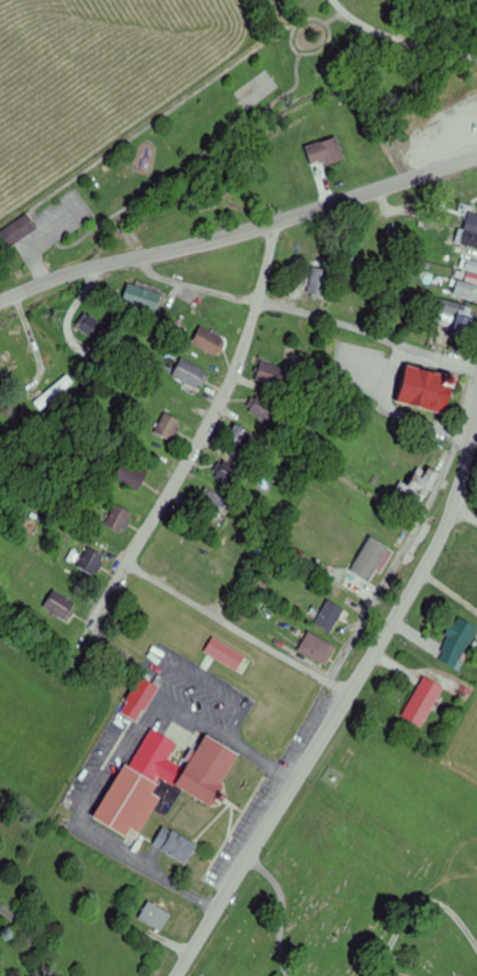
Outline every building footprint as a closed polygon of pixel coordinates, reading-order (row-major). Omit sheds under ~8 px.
[(306,147),(314,169),(345,158),(338,136),(306,147)] [(9,246),(39,227),(29,211),(0,229),(0,232),(9,246)] [(457,241),(471,248),(476,236),(476,214),(471,211),(464,224),(455,219),(451,226),(462,231),(457,241)] [(476,302),(476,263),(466,260),(456,295),(476,302)] [(327,273),(311,273),(311,295),(326,295),(327,273)] [(163,294),(129,284),(123,303),(157,313),(163,294)] [(454,330),(453,333),(468,338),(476,311),(476,309),(441,297),(433,322),(454,330)] [(77,328),(96,341),(106,326),(87,313),(77,328)] [(228,340),(202,326),(192,344),(218,358),(228,340)] [(199,390),(208,371),(183,358),(173,377),(199,390)] [(256,380),(280,388),(286,370),(263,362),(256,380)] [(407,363),(397,402),(447,415),(457,376),(407,363)] [(35,401),(40,409),(75,385),(69,377),(35,401)] [(184,422),(167,412),(155,431),(172,442),(184,422)] [(226,443),(243,451),(252,433),(236,424),(226,443)] [(149,473),(125,458),(114,475),(138,491),(149,473)] [(216,479),(234,488),(243,469),(225,460),(216,479)] [(439,473),(421,464),(410,485),(402,481),(397,492),(423,506),(439,473)] [(105,524),(122,535),(135,514),(117,503),(105,524)] [(381,563),(390,545),(369,535),(361,553),(381,563)] [(106,557),(90,547),(78,566),(94,577),(106,557)] [(44,606),(68,623),(80,606),(56,589),(44,606)] [(332,632),(345,609),(328,600),(316,624),(332,632)] [(456,616),(437,660),(460,670),(476,631),(476,626),(456,616)] [(334,645),(309,631),(298,651),(323,664),(334,645)] [(201,651),(234,670),(243,655),(210,636),(201,651)] [(142,675),(120,711),(137,722),(159,685),(142,675)] [(402,716),(422,727),(445,688),(425,676),(402,716)] [(151,728),(129,765),(125,762),(93,816),(126,835),(132,826),(140,831),(152,810),(161,796),(153,792),(163,776),(183,789),(209,804),(241,752),(207,732),(186,766),(170,757),(178,744),(151,728)] [(163,825),(152,845),(186,863),(197,844),(163,825)] [(161,931),(171,915),(150,901),(139,917),(161,931)]
